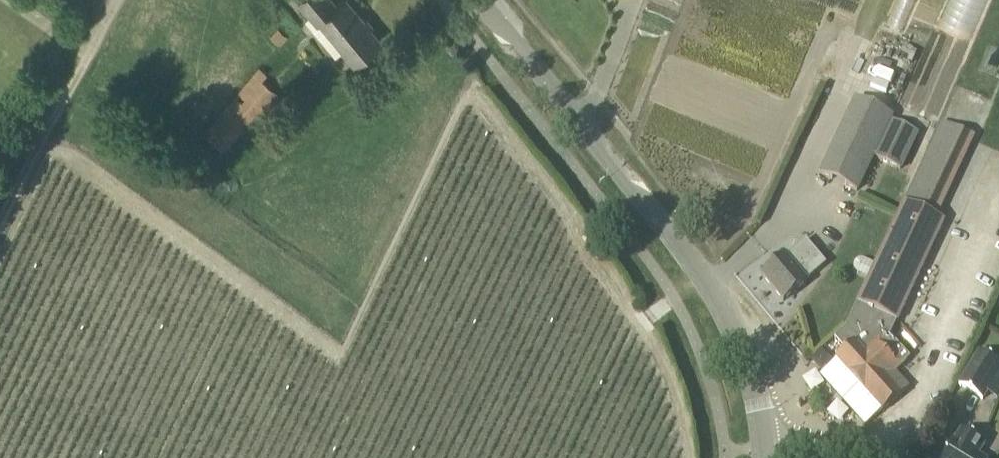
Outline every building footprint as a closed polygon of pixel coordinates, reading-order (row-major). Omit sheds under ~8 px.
[(333,0),(300,0),(298,1),(309,15),(305,18),(335,56),(343,49),(354,62),(381,39),(348,0),(344,0),(337,5),(333,0)] [(937,24),(970,37),(984,0),(946,0),(937,24)] [(224,151),(275,91),(262,79),(265,75),(257,68),(203,133),(224,151)] [(874,158),(891,121),(894,116),(854,98),(819,175),(858,193),(874,158)] [(919,134),(891,121),(874,158),(901,171),(919,134)] [(898,323),(945,222),(937,218),(975,137),(942,122),(853,312),(870,331),(854,345),(836,360),(883,413),(910,389),(897,375),(910,362),(888,339),(896,322),(898,323)] [(784,302),(806,282),(816,273),(825,265),(804,241),(762,277),(784,302)] [(958,385),(983,401),(998,374),(998,364),(978,351),(958,385)] [(977,454),(984,442),(960,429),(944,457),(982,457),(977,454)]
